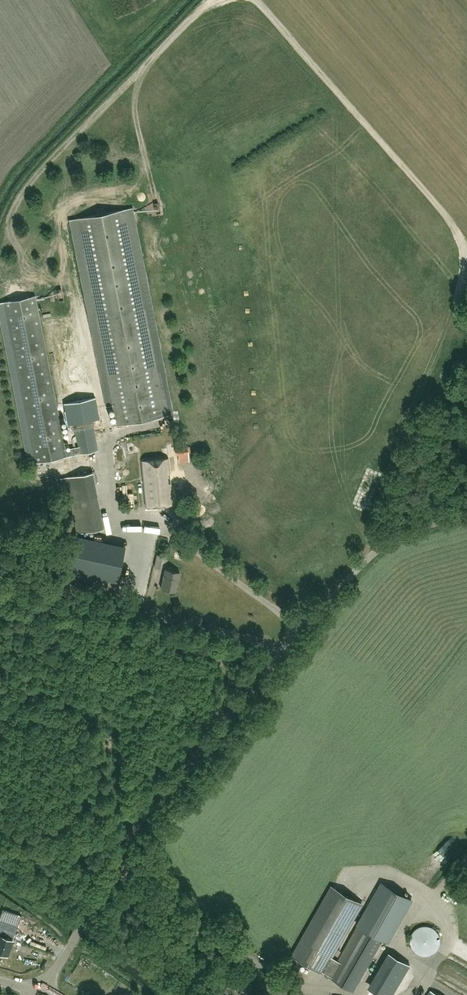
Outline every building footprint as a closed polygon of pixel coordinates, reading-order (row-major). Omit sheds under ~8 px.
[(117,425),(172,414),(132,216),(72,228),(107,406),(113,405),(117,425)] [(12,300),(4,302),(34,455),(35,462),(47,460),(98,450),(93,424),(74,427),(78,446),(65,449),(65,447),(63,436),(61,425),(37,302),(35,296),(28,297),(12,300)] [(99,418),(95,397),(64,404),(68,424),(99,418)] [(188,445),(175,447),(176,454),(189,453),(188,445)] [(146,506),(173,503),(169,457),(142,460),(146,506)] [(103,526),(92,472),(66,477),(77,532),(103,526)] [(106,512),(112,511),(108,496),(102,497),(106,512)] [(118,581),(125,545),(76,535),(69,571),(118,581)] [(155,567),(160,568),(163,555),(157,554),(155,567)] [(176,591),(180,572),(165,569),(161,588),(176,591)] [(382,883),(338,961),(334,967),(352,978),(358,981),(383,939),(387,942),(412,900),(382,883)] [(353,990),(358,981),(334,967),(338,961),(331,957),(362,903),(332,886),(293,956),(322,972),(323,971),(330,975),(329,976),(353,990)] [(13,939),(12,939),(0,935),(0,934),(0,951),(7,954),(8,954),(13,939)] [(380,976),(397,986),(408,965),(391,955),(380,976)] [(222,980),(215,976),(210,986),(223,994),(226,989),(219,985),(222,980)]
